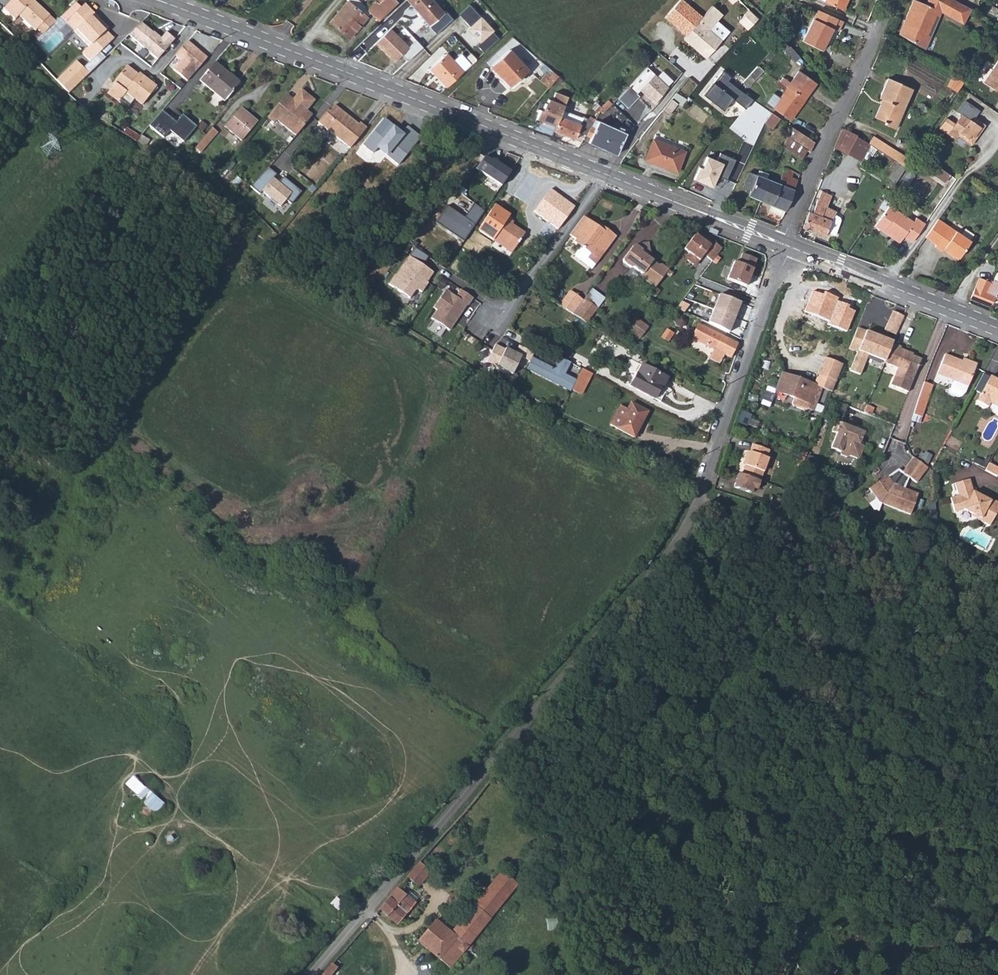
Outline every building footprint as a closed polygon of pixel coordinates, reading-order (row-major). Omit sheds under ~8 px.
[(36,29),(38,27),(46,35),(58,23),(50,15),(50,14),(34,0),(18,0),(18,1),(17,0),(10,0),(4,7),(15,18),(20,13),(36,29)] [(366,8),(370,12),(378,21),(396,4),(393,0),(375,0),(366,8)] [(432,0),(407,0),(429,26),(444,13),(432,0)] [(683,37),(700,18),(680,0),(679,0),(663,19),(683,37)] [(825,3),(843,11),(848,0),(826,0),(825,3)] [(955,0),(926,0),(925,4),(915,0),(914,0),(900,33),(926,49),(942,11),(963,23),(971,8),(955,0)] [(77,1),(61,16),(89,46),(82,53),(90,61),(113,39),(107,31),(109,29),(101,20),(100,22),(92,15),(94,13),(85,3),(82,7),(77,1)] [(366,17),(370,12),(366,8),(357,1),(352,7),(366,17)] [(346,2),(329,23),(349,38),(366,17),(352,7),(346,2)] [(474,46),(482,54),(499,39),(469,5),(456,15),(468,28),(465,30),(477,43),(474,46)] [(683,37),(680,40),(703,61),(720,42),(709,31),(720,15),(710,6),(700,18),(683,37)] [(821,50),(833,29),(839,32),(843,23),(818,10),(814,18),(802,40),(821,50)] [(140,23),(129,36),(156,60),(174,40),(166,33),(161,39),(140,23)] [(388,29),(373,45),(392,64),(407,49),(388,29)] [(511,46),(529,65),(536,58),(514,35),(489,58),(493,63),(511,46)] [(794,60),(798,55),(781,36),(764,56),(769,59),(781,46),(794,60)] [(188,41),(175,56),(180,60),(173,70),(187,82),(207,58),(188,41)] [(510,51),(491,68),(509,88),(527,71),(510,51)] [(430,69),(447,88),(463,73),(446,54),(430,69)] [(77,60),(57,80),(70,92),(89,72),(77,60)] [(983,83),(994,90),(997,85),(997,84),(997,61),(983,83)] [(215,63),(200,80),(224,101),(239,83),(215,63)] [(116,82),(109,91),(126,104),(133,95),(143,104),(157,86),(155,85),(156,84),(156,82),(155,81),(154,81),(153,81),(152,82),(141,73),(140,74),(128,65),(115,80),(116,82)] [(748,87),(763,69),(757,65),(742,82),(748,87)] [(535,73),(539,77),(547,69),(543,66),(535,73)] [(723,71),(703,97),(722,112),(731,100),(744,109),(750,101),(728,84),(733,78),(723,71)] [(782,78),(779,82),(787,88),(804,100),(816,84),(798,71),(790,83),(782,78)] [(537,82),(546,89),(556,77),(552,73),(548,78),(544,74),(537,82)] [(654,75),(638,92),(652,106),(668,88),(654,75)] [(913,88),(887,78),(879,98),(882,99),(874,117),(886,121),(885,124),(896,129),(913,88)] [(628,86),(616,99),(626,110),(638,96),(628,86)] [(280,119),(300,135),(309,125),(316,115),(309,109),(318,99),(304,88),(295,98),(288,107),(281,101),(270,115),(278,122),(280,119)] [(789,120),(804,100),(787,88),(773,108),(789,120)] [(683,104),(688,98),(679,90),(664,108),(669,112),(679,101),(683,104)] [(295,98),(289,92),(281,101),(288,107),(295,98)] [(556,129),(563,111),(567,98),(556,93),(552,102),(548,100),(538,121),(556,129)] [(590,107),(598,113),(599,111),(601,109),(601,108),(596,104),(598,102),(596,100),(592,105),(590,107)] [(979,111),(965,101),(957,112),(961,114),(971,121),(974,118),(979,111)] [(321,121),(353,148),(370,128),(362,123),(361,124),(354,118),(353,120),(346,114),(347,112),(338,105),(332,112),(330,111),(321,121)] [(241,108),(226,126),(242,139),(257,121),(241,108)] [(164,109),(151,124),(165,136),(171,129),(184,140),(198,125),(184,113),(177,121),(164,109)] [(574,142),(583,119),(563,111),(556,129),(554,135),(574,142)] [(768,115),(767,117),(764,123),(772,129),(779,119),(778,119),(768,111),(766,114),(768,115)] [(961,114),(947,134),(955,140),(958,136),(959,133),(967,139),(968,143),(971,145),(985,125),(974,118),(971,121),(961,114)] [(385,118),(362,144),(374,154),(378,148),(398,165),(422,137),(407,125),(402,132),(385,118)] [(589,128),(585,135),(590,138),(588,143),(615,155),(624,134),(621,132),(616,130),(597,122),(594,130),(589,128)] [(219,132),(212,127),(196,147),(202,153),(219,132)] [(805,150),(809,153),(814,142),(791,127),(783,145),(801,157),(805,150)] [(847,153),(857,135),(843,127),(835,146),(834,147),(847,153)] [(959,133),(958,136),(968,143),(967,139),(959,133)] [(148,138),(142,134),(138,138),(145,143),(148,138)] [(860,160),(869,143),(857,135),(847,153),(860,160)] [(903,162),(908,153),(873,136),(868,146),(903,162)] [(652,140),(644,160),(675,172),(683,152),(652,140)] [(163,153),(180,162),(183,158),(173,153),(173,151),(166,147),(163,153)] [(713,163),(702,159),(698,170),(694,168),(689,181),(709,189),(713,178),(723,182),(733,158),(718,152),(713,163)] [(486,153),(473,169),(497,188),(509,172),(486,153)] [(892,179),(896,182),(906,167),(894,159),(890,166),(894,170),(889,178),(892,179)] [(933,174),(945,182),(950,175),(938,167),(933,174)] [(789,201),(793,191),(786,187),(790,178),(794,172),(784,168),(778,184),(779,184),(776,195),(789,201)] [(260,194),(262,192),(280,207),(284,201),(290,206),(302,192),(283,178),(279,184),(273,178),(276,175),(268,169),(252,187),(260,194)] [(748,196),(760,201),(768,180),(770,175),(760,171),(758,176),(748,172),(741,190),(749,193),(748,196)] [(797,181),(800,175),(794,172),(790,178),(797,181)] [(793,191),(797,181),(790,178),(786,187),(793,191)] [(778,184),(768,180),(760,201),(771,206),(769,212),(781,217),(786,209),(789,201),(776,195),(779,184),(778,184)] [(551,188),(533,211),(557,230),(575,206),(551,188)] [(809,212),(803,229),(825,237),(826,234),(834,237),(840,222),(839,220),(833,216),(836,211),(827,206),(832,196),(821,191),(816,201),(813,213),(809,212)] [(448,206),(438,219),(464,238),(483,212),(471,204),(462,216),(448,206)] [(496,205),(479,230),(494,240),(496,238),(515,250),(526,234),(515,226),(510,222),(512,218),(513,217),(496,205)] [(913,222),(888,205),(874,226),(882,232),(884,229),(901,241),(904,238),(912,243),(925,224),(915,218),(913,222)] [(598,265),(620,237),(607,227),(605,230),(601,227),(587,216),(572,235),(578,240),(576,243),(583,249),(577,257),(594,271),(598,265)] [(518,222),(512,218),(510,222),(515,226),(518,222)] [(957,235),(946,229),(935,222),(922,240),(934,248),(933,249),(941,253),(942,252),(943,250),(947,252),(946,255),(956,261),(968,242),(967,242),(957,235)] [(899,244),(901,241),(884,229),(882,232),(899,244)] [(961,230),(957,235),(967,242),(970,235),(961,230)] [(695,234),(683,250),(689,254),(685,259),(694,267),(704,255),(711,261),(721,248),(715,244),(712,247),(695,234)] [(513,253),(515,250),(496,238),(494,240),(513,253)] [(645,278),(658,287),(659,286),(668,274),(671,269),(665,265),(661,265),(656,261),(651,257),(653,255),(653,254),(652,242),(641,243),(638,246),(634,247),(625,260),(626,263),(632,268),(636,268),(644,274),(644,275),(645,278)] [(431,256),(417,246),(398,274),(397,273),(391,283),(412,297),(417,289),(420,289),(424,291),(430,281),(429,281),(435,271),(425,264),(431,256)] [(734,261),(727,279),(745,287),(756,259),(742,253),(738,263),(734,261)] [(997,305),(997,284),(990,281),(989,283),(979,279),(971,299),(989,306),(991,303),(997,305)] [(200,289),(195,285),(188,294),(194,298),(200,289)] [(475,297),(462,288),(457,296),(447,289),(435,306),(439,309),(433,317),(435,319),(430,327),(442,335),(447,327),(451,329),(468,304),(469,304),(475,297)] [(592,303),(598,308),(606,298),(593,288),(585,298),(592,303)] [(571,289),(559,304),(565,309),(577,294),(571,289)] [(829,321),(837,300),(839,297),(824,291),(823,295),(813,291),(805,311),(829,321)] [(741,301),(721,293),(710,321),(731,331),(741,301)] [(577,294),(565,309),(573,314),(584,299),(577,294)] [(592,303),(585,298),(584,299),(573,314),(580,319),(592,303)] [(850,305),(837,300),(829,321),(828,323),(846,331),(854,311),(848,309),(850,305)] [(598,308),(592,303),(580,319),(587,323),(598,308)] [(903,316),(892,311),(884,329),(895,335),(903,316)] [(685,316),(681,314),(677,316),(675,320),(677,325),(681,327),(685,325),(687,320),(685,316)] [(634,321),(628,332),(642,340),(648,329),(634,321)] [(730,358),(737,344),(699,324),(691,338),(714,350),(708,361),(717,366),(723,355),(730,358)] [(893,341),(857,327),(848,348),(857,352),(850,370),(860,374),(868,354),(885,361),(892,344),(893,341)] [(669,330),(663,338),(669,343),(674,334),(669,330)] [(493,343),(484,361),(508,373),(517,355),(493,343)] [(901,347),(892,344),(885,361),(884,363),(897,368),(891,386),(908,392),(921,359),(899,351),(901,347)] [(530,356),(524,368),(569,390),(574,380),(563,374),(570,361),(557,355),(551,367),(530,356)] [(959,361),(943,355),(936,375),(947,379),(945,385),(963,393),(974,367),(959,361)] [(842,365),(824,358),(814,385),(781,374),(776,391),(793,397),(791,402),(793,407),(803,411),(807,409),(810,403),(815,405),(821,389),(831,392),(842,365)] [(961,359),(959,361),(974,367),(975,364),(961,359)] [(634,370),(628,381),(632,384),(631,387),(654,399),(661,385),(662,386),(666,379),(642,366),(638,373),(634,370)] [(578,396),(590,373),(581,368),(574,380),(569,390),(578,396)] [(997,379),(991,375),(977,401),(989,407),(992,402),(997,405),(996,406),(997,407),(997,380),(997,379)] [(931,385),(922,383),(913,415),(912,415),(921,417),(931,385)] [(621,405),(611,424),(633,438),(647,413),(631,403),(628,409),(621,405)] [(845,404),(838,419),(843,421),(849,406),(845,404)] [(837,433),(831,448),(840,452),(842,456),(847,458),(851,456),(859,460),(864,447),(859,445),(861,440),(863,441),(866,433),(856,429),(841,423),(837,421),(833,431),(837,433)] [(768,450),(752,444),(749,452),(746,451),(743,460),(745,461),(740,474),(757,480),(758,481),(767,459),(765,458),(768,450)] [(910,515),(918,495),(905,490),(909,478),(922,485),(926,468),(912,458),(902,472),(898,469),(887,477),(887,476),(869,488),(880,502),(910,515)] [(997,477),(997,475),(997,468),(991,465),(990,464),(985,471),(987,472),(997,477)] [(740,474),(733,472),(728,486),(747,492),(749,487),(754,489),(757,480),(740,474)] [(972,492),(968,479),(954,483),(957,496),(950,498),(953,512),(963,510),(970,514),(970,516),(988,526),(997,508),(997,504),(989,499),(988,501),(981,497),(972,492)] [(787,501),(770,496),(767,507),(770,508),(782,512),(783,512),(786,503),(787,501)] [(132,814),(145,826),(164,805),(151,793),(132,814)] [(429,859),(424,855),(419,861),(424,866),(429,859)] [(431,872),(419,861),(405,877),(418,888),(431,872)] [(469,950),(472,946),(468,943),(519,882),(503,870),(450,933),(434,920),(417,941),(448,968),(465,947),(469,950)] [(405,894),(396,887),(378,909),(387,917),(388,917),(396,924),(418,898),(409,890),(405,894)] [(332,963),(322,974),(323,974),(330,974),(337,968),(332,963)]
